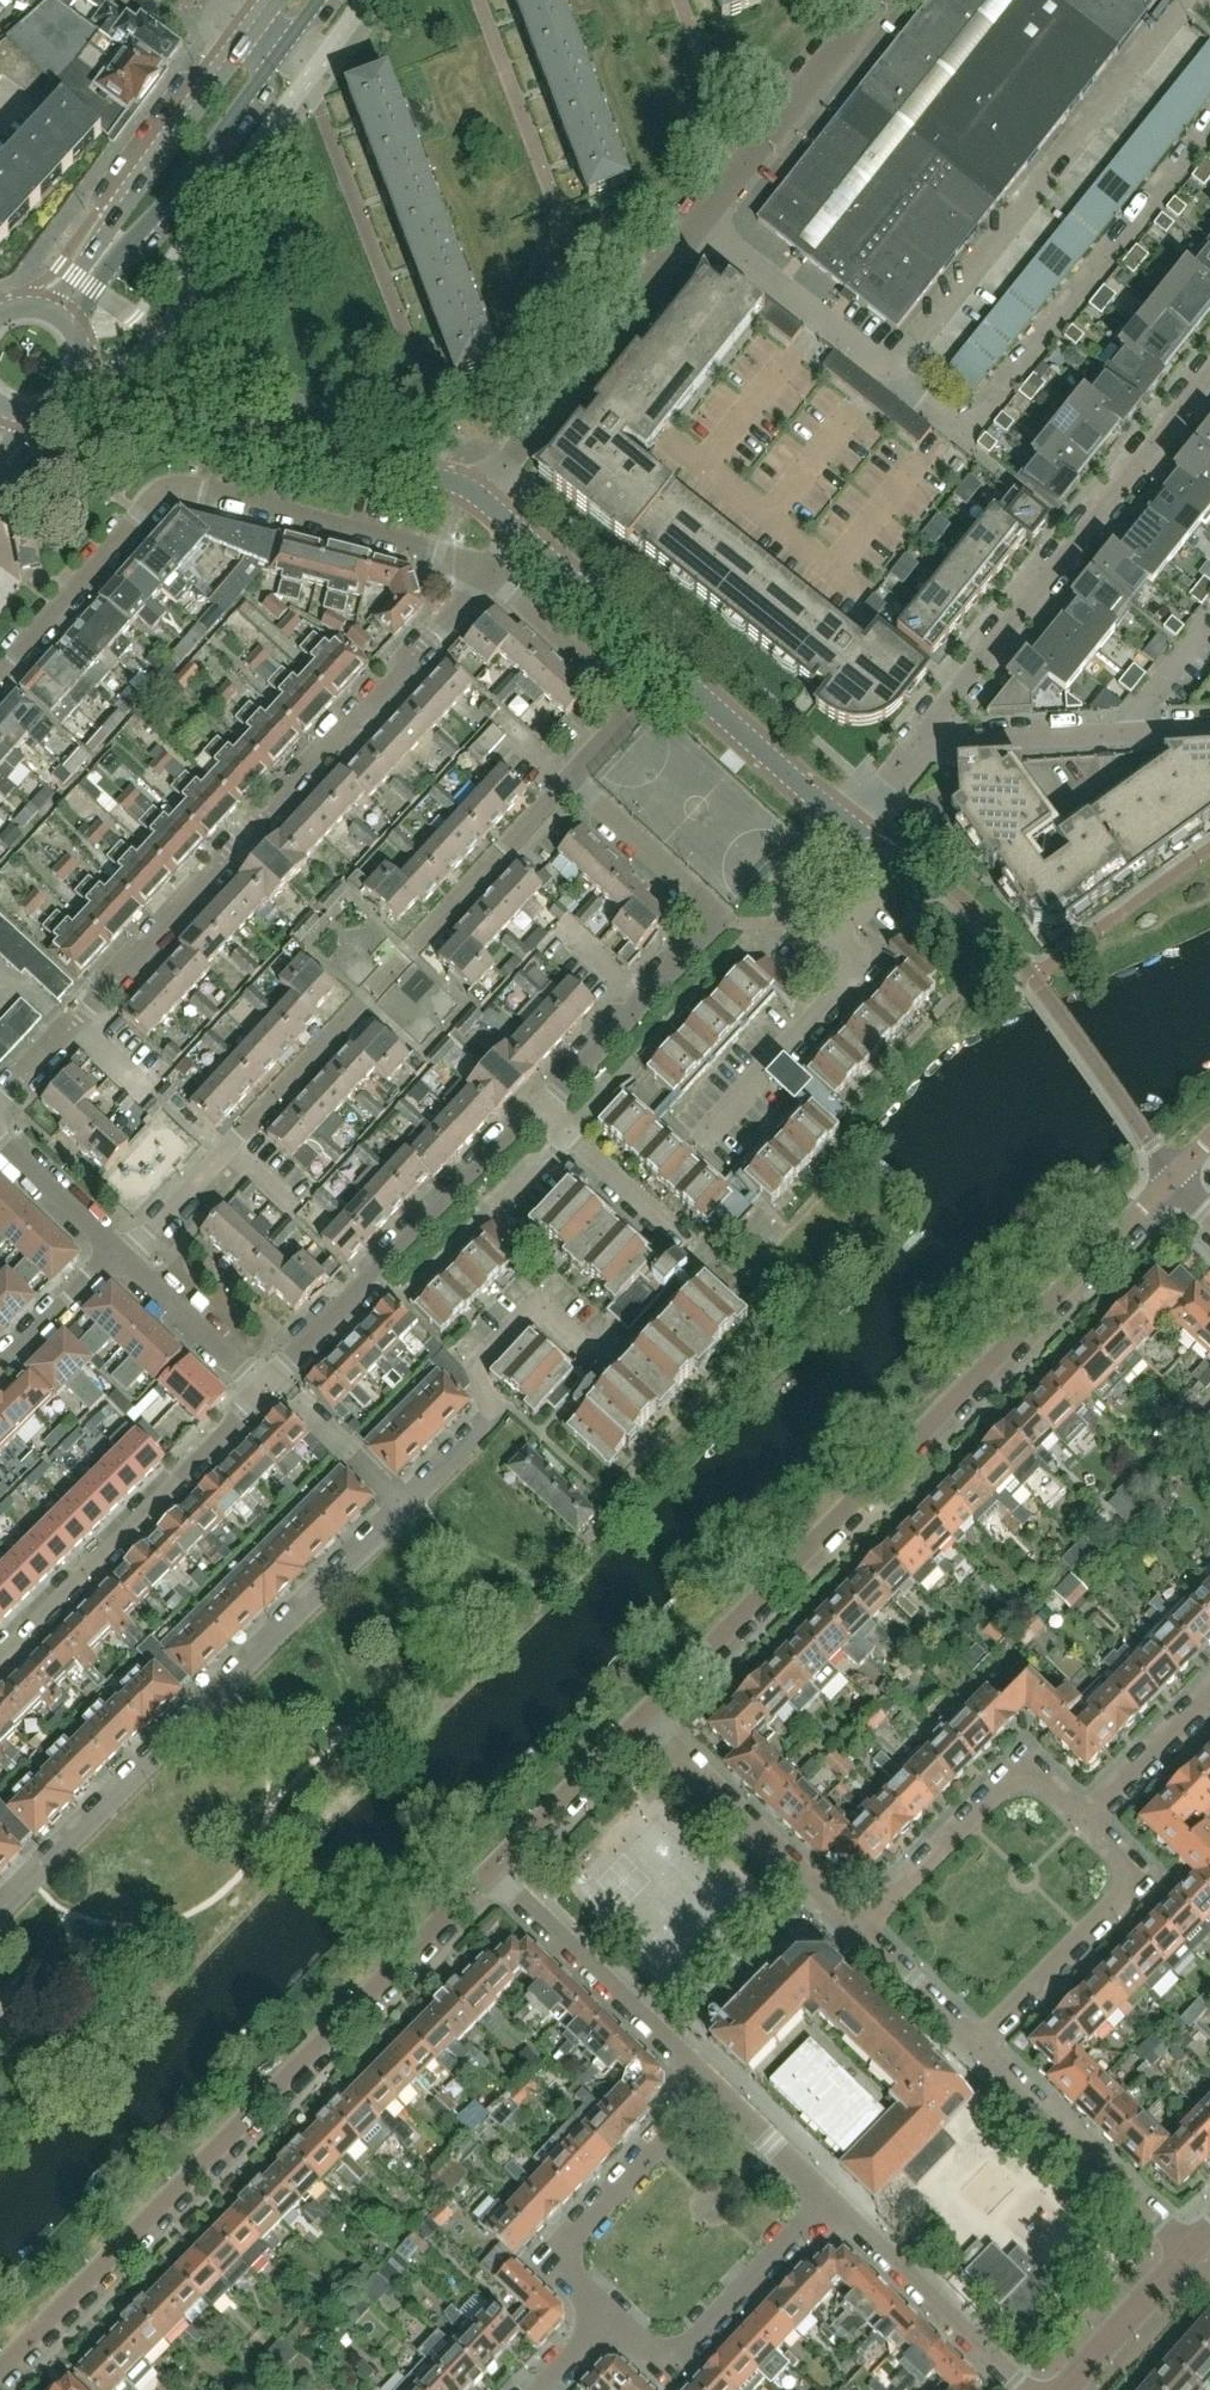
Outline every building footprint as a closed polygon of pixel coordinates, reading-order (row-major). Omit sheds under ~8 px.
[(137,111),(159,81),(156,79),(178,49),(141,22),(137,28),(127,21),(126,22),(108,9),(109,8),(98,0),(88,0),(102,10),(93,22),(95,24),(92,28),(69,11),(77,0),(50,0),(6,41),(43,77),(44,76),(97,132),(101,135),(101,136),(108,143),(134,108),(137,111)] [(27,8),(34,0),(17,0),(27,8)] [(559,0),(514,0),(535,54),(574,39),(559,0)] [(762,0),(717,0),(724,17),(763,2),(762,0)] [(953,0),(934,0),(900,42),(1039,151),(1040,150),(1049,138),(1080,100),(953,0)] [(1060,0),(953,0),(1080,100),(1082,98),(1091,85),(1117,53),(1121,48),(1060,0)] [(1121,48),(1147,15),(1159,0),(1060,0),(1121,48)] [(601,111),(574,39),(535,54),(562,125),(601,111)] [(4,78),(25,94),(43,77),(6,41),(0,46),(0,83),(4,78)] [(1039,151),(900,42),(899,44),(888,58),(859,95),(998,203),(1006,192),(1017,179),(1039,151)] [(1209,74),(1209,44),(1195,62),(1209,74)] [(1207,102),(1209,99),(1209,74),(1195,62),(1181,80),(1207,102)] [(414,146),(387,74),(348,89),(375,161),(414,146)] [(1166,99),(1193,120),(1207,102),(1181,80),(1166,99)] [(998,203),(859,95),(809,159),(896,227),(947,267),(970,238),(975,231),(997,204),(998,203)] [(94,142),(101,135),(97,132),(62,99),(60,102),(0,168),(0,245),(30,212),(41,200),(62,177),(73,165),(94,142)] [(1151,117),(1178,138),(1193,120),(1166,99),(1151,117)] [(628,183),(601,111),(562,125),(589,198),(628,183)] [(1137,135),(1164,157),(1178,138),(1151,117),(1137,135)] [(1122,153),(1149,175),(1164,157),(1137,135),(1122,153)] [(441,218),(414,146),(375,161),(402,233),(441,218)] [(1107,171),(1134,193),(1149,175),(1122,153),(1107,171)] [(896,227),(809,159),(792,180),(879,249),(896,227)] [(1207,159),(1199,169),(1209,177),(1209,162),(1207,159)] [(1209,180),(1209,177),(1199,169),(1192,178),(1204,188),(1209,180)] [(1093,190),(1120,211),(1134,193),(1107,171),(1093,190)] [(879,249),(792,180),(758,222),(798,254),(807,261),(846,291),(879,249)] [(1078,208),(1105,229),(1120,211),(1093,190),(1078,208)] [(1187,209),(1175,199),(1167,210),(1179,219),(1187,209)] [(1064,226),(1090,248),(1105,229),(1078,208),(1064,226)] [(1166,235),(1174,225),(1162,215),(1154,225),(1166,235)] [(468,290),(441,218),(402,233),(429,305),(468,290)] [(1049,244),(1076,266),(1090,248),(1064,226),(1049,244)] [(912,312),(947,267),(896,227),(879,249),(846,291),(848,293),(858,301),(861,303),(865,307),(872,312),(896,332),(912,312)] [(1034,262),(1061,284),(1076,266),(1049,244),(1034,262)] [(1199,244),(1182,264),(1186,268),(1209,288),(1209,253),(1199,244)] [(1141,266),(1149,257),(1137,247),(1129,256),(1141,266)] [(1134,275),(1141,266),(1129,256),(1122,266),(1134,275)] [(1020,281),(1047,302),(1061,284),(1034,262),(1020,281)] [(1186,268),(1169,289),(1207,317),(1209,313),(1209,288),(1186,268)] [(792,320),(739,278),(725,296),(710,284),(705,291),(700,297),(694,292),(685,303),(671,321),(677,326),(659,348),(653,343),(630,372),(636,377),(628,387),(622,382),(612,394),(586,427),(580,422),(564,442),(549,461),(564,473),(553,486),(590,516),(599,504),(622,523),(613,534),(628,546),(637,535),(648,544),(643,550),(672,573),(677,567),(699,585),(695,591),(723,614),(728,608),(751,626),(746,632),(775,656),(780,650),(802,668),(797,674),(813,686),(817,682),(821,684),(829,691),(816,707),(826,715),(832,720),(840,723),(848,725),(856,726),(864,726),(873,725),(880,722),(888,718),(894,713),(900,707),(906,699),(900,695),(908,684),(914,689),(929,671),(878,630),(849,665),(845,662),(857,646),(612,449),(639,415),(645,407),(665,423),(692,390),(706,373),(750,318),(755,322),(759,317),(781,335),(792,320)] [(1005,299),(1032,320),(1047,302),(1020,281),(1005,299)] [(1116,297),(1104,287),(1097,297),(1109,306),(1116,297)] [(1207,317),(1169,289),(1154,308),(1149,304),(1149,305),(1190,338),(1207,317)] [(496,362),(468,290),(429,305),(456,377),(496,362)] [(1109,306),(1097,297),(1089,306),(1101,316),(1109,306)] [(990,317),(1017,339),(1032,320),(1005,299),(990,317)] [(1190,338),(1149,305),(1133,325),(1174,358),(1190,338)] [(976,335),(1003,357),(1017,339),(990,317),(976,335)] [(1174,358),(1133,325),(1132,326),(1136,330),(1121,349),(1162,382),(1163,381),(1158,377),(1174,358)] [(1084,337),(1072,327),(1064,338),(1076,347),(1084,337)] [(961,354),(988,375),(1003,357),(976,335),(961,354)] [(1162,382),(1121,349),(1120,350),(1125,353),(1109,373),(1145,403),(1162,382)] [(859,372),(835,353),(823,368),(847,387),(859,372)] [(988,375),(961,354),(946,372),(973,394),(988,375)] [(1043,363),(1034,375),(1041,381),(1051,369),(1043,363)] [(883,391),(859,372),(847,387),(871,406),(883,391)] [(1039,394),(1046,385),(1041,381),(1034,375),(1026,384),(1039,394)] [(1141,408),(1104,379),(1088,399),(1084,396),(1083,396),(1124,429),(1141,408)] [(1031,403),(1039,394),(1026,384),(1019,394),(1031,403)] [(908,410),(883,391),(871,406),(896,426),(908,410)] [(1119,427),(1123,430),(1124,429),(1083,396),(1067,416),(1103,446),(1119,427)] [(932,430),(908,410),(896,426),(920,445),(932,430)] [(1015,424),(1002,414),(994,424),(1006,434),(1015,424)] [(1087,466),(1103,446),(1067,416),(1051,437),(1087,466)] [(1198,445),(1209,455),(1209,430),(1198,445)] [(998,445),(986,435),(977,445),(989,455),(998,445)] [(1087,466),(1051,437),(1034,457),(1075,490),(1076,489),(1072,485),(1087,466)] [(1193,451),(1176,471),(1209,499),(1209,464),(1193,451)] [(1059,511),(1075,490),(1034,457),(1018,478),(1059,511)] [(1176,471),(1176,472),(1180,476),(1165,495),(1201,524),(1206,528),(1209,522),(1209,499),(1176,471)] [(974,496),(981,487),(970,478),(962,487),(974,496)] [(966,506),(974,496),(962,487),(955,497),(966,506)] [(1201,524),(1165,495),(1149,515),(1185,545),(1201,524)] [(1032,543),(1048,523),(1015,496),(999,515),(994,512),(993,512),(1032,543)] [(273,564),(278,536),(181,511),(180,510),(148,547),(193,586),(194,585),(190,582),(194,578),(182,567),(210,537),(248,553),(207,600),(215,607),(225,615),(258,579),(263,572),(270,574),(273,564)] [(1011,559),(1026,540),(1031,544),(1032,543),(993,512),(977,532),(1011,559)] [(1185,545),(1149,515),(1132,535),(1169,565),(1185,545)] [(942,536),(950,527),(938,517),(931,527),(942,536)] [(942,536),(931,527),(923,536),(935,545),(942,536)] [(1011,559),(977,532),(962,552),(995,578),(1011,559)] [(43,551),(39,534),(34,536),(33,533),(16,537),(22,569),(40,566),(37,552),(43,551)] [(1169,565),(1132,535),(1117,555),(1112,551),(1112,552),(1153,585),(1169,565)] [(289,603),(304,543),(278,536),(273,564),(270,574),(263,572),(258,579),(261,582),(266,581),(272,574),(283,577),(277,600),(289,603)] [(313,601),(316,586),(326,548),(304,543),(289,603),(298,605),(299,598),(313,601)] [(193,586),(148,547),(132,566),(161,591),(162,590),(179,605),(194,587),(193,586)] [(334,615),(350,554),(326,548),(316,586),(329,589),(323,612),(334,615)] [(979,598),(995,578),(962,552),(946,571),(979,598)] [(1153,585),(1112,552),(1095,573),(1131,602),(1148,582),(1152,586),(1153,585)] [(363,597),(366,584),(372,560),(350,554),(334,615),(344,617),(350,594),(363,597)] [(910,575),(918,566),(906,557),(899,566),(910,575)] [(417,588),(412,570),(372,560),(366,584),(389,590),(391,597),(417,588)] [(161,591),(132,566),(116,584),(160,622),(167,614),(153,601),(161,591)] [(903,585),(910,575),(899,566),(891,576),(903,585)] [(979,598),(946,571),(930,591),(963,618),(979,598)] [(1131,611),(1090,578),(1074,599),(1114,632),(1131,611)] [(1209,596),(1209,583),(1204,578),(1197,587),(1209,597),(1209,596)] [(139,617),(153,630),(160,622),(116,584),(100,601),(130,627),(139,617)] [(1201,607),(1209,597),(1197,587),(1189,597),(1201,607)] [(395,637),(423,607),(417,588),(391,597),(393,602),(376,620),(395,637)] [(963,618),(930,591),(914,611),(948,638),(963,618)] [(878,616),(886,606),(874,597),(867,607),(878,616)] [(270,616),(280,606),(272,599),(263,609),(270,616)] [(1098,652),(1114,632),(1074,599),(1073,600),(1077,604),(1062,623),(1098,652)] [(130,627),(100,601),(85,619),(125,654),(132,646),(122,636),(130,627)] [(280,606),(270,616),(278,623),(287,613),(280,606)] [(210,632),(225,615),(215,607),(200,623),(200,624),(210,632)] [(948,638),(914,611),(897,631),(931,658),(948,638)] [(499,654),(522,629),(521,628),(517,633),(495,612),(464,645),(460,642),(448,655),(458,665),(470,652),(488,669),(500,655),(499,654)] [(326,629),(332,618),(323,613),(317,624),(326,629)] [(301,625),(290,615),(282,623),(293,633),(301,625)] [(234,616),(223,629),(232,637),(244,624),(234,616)] [(334,633),(340,622),(332,618),(326,629),(334,633)] [(1176,639),(1184,628),(1172,618),(1164,629),(1176,639)] [(69,637),(110,674),(126,656),(125,654),(85,619),(69,637)] [(293,633),(282,623),(275,631),(286,641),(293,633)] [(1082,673),(1098,652),(1062,623),(1046,643),(1082,673)] [(210,632),(200,624),(184,641),(183,642),(193,651),(210,632)] [(354,646),(365,634),(357,627),(346,639),(354,646)] [(499,654),(500,655),(521,675),(544,649),(522,629),(499,654)] [(362,653),(373,641),(365,634),(354,646),(362,653)] [(1163,654),(1172,644),(1159,634),(1151,644),(1163,654)] [(307,643),(351,684),(368,666),(339,639),(329,650),(313,636),(307,643)] [(110,674),(69,637),(53,655),(95,692),(95,691),(110,674)] [(178,668),(193,651),(183,642),(168,659),(178,668)] [(335,702),(351,684),(307,643),(299,651),(315,665),(306,675),(335,702)] [(1066,693),(1082,673),(1046,643),(1030,663),(1026,659),(1025,660),(1066,693)] [(264,667),(271,658),(260,648),(252,656),(264,667)] [(544,695),(567,670),(544,649),(521,675),(544,695)] [(101,697),(95,692),(53,655),(37,674),(66,700),(77,709),(87,697),(95,704),(101,697)] [(264,667),(252,656),(245,665),(256,675),(264,667)] [(161,686),(178,668),(168,659),(151,677),(154,680),(161,686)] [(1065,693),(1066,693),(1025,660),(1008,681),(1013,684),(987,717),(1033,715),(1032,700),(1048,680),(1065,693)] [(201,671),(192,663),(174,682),(185,692),(201,673),(200,672),(201,671)] [(472,687),(448,664),(427,686),(452,710),(472,687)] [(1139,685),(1146,676),(1134,666),(1126,675),(1139,685)] [(335,702),(306,675),(297,685),(281,670),(275,678),(319,719),(335,702)] [(567,716),(588,693),(590,691),(567,670),(544,695),(567,716)] [(77,709),(66,700),(37,674),(21,691),(63,727),(71,718),(70,717),(77,709)] [(511,694),(521,684),(512,675),(502,685),(511,694)] [(1131,694),(1139,685),(1126,675),(1119,685),(1131,694)] [(303,736),(319,719),(275,678),(267,685),(283,700),(274,709),(303,736)] [(153,695),(161,686),(154,680),(146,688),(153,695)] [(231,702),(240,693),(228,683),(227,684),(220,692),(231,702)] [(502,705),(511,694),(502,685),(492,696),(502,705)] [(452,710),(427,686),(406,708),(431,731),(452,710)] [(141,700),(129,689),(121,699),(133,709),(141,700)] [(1122,705),(1105,691),(1098,701),(1098,710),(1112,709),(1112,711),(1116,710),(1118,710),(1122,705)] [(231,702),(220,692),(213,699),(225,710),(231,702)] [(1066,694),(1067,710),(1082,709),(1082,706),(1066,693),(1066,694)] [(58,731),(17,696),(1,714),(30,740),(41,750),(58,731)] [(499,712),(488,702),(480,711),(490,721),(499,712)] [(249,705),(243,712),(287,754),(303,736),(274,709),(265,720),(249,705)] [(431,731),(406,708),(386,730),(411,753),(431,731)] [(110,737),(126,719),(116,710),(100,728),(110,737)] [(287,754),(243,712),(235,721),(250,735),(242,744),(271,771),(287,754)] [(1,714),(0,716),(0,745),(22,764),(26,760),(18,753),(30,740),(1,714)] [(196,717),(188,725),(200,736),(207,728),(196,717)] [(542,742),(552,732),(543,723),(533,733),(542,742)] [(200,736),(188,725),(181,734),(192,744),(200,736)] [(488,757),(506,738),(493,726),(475,745),(488,757)] [(94,755),(110,737),(100,728),(84,746),(94,755)] [(411,753),(386,730),(366,752),(391,775),(411,753)] [(450,742),(440,733),(431,742),(441,752),(450,742)] [(217,740),(210,747),(255,788),(271,771),(242,744),(233,754),(217,740)] [(461,752),(450,742),(441,752),(452,761),(461,752)] [(0,745),(0,776),(7,782),(18,769),(22,764),(0,745)] [(480,765),(488,757),(475,745),(468,753),(480,765)] [(210,779),(239,806),(255,788),(210,747),(203,755),(218,770),(210,779)] [(72,777),(89,758),(78,749),(61,767),(72,777)] [(1209,819),(1209,749),(1163,752),(1169,760),(1060,839),(1011,772),(1022,764),(1022,761),(956,766),(958,789),(959,807),(951,812),(1033,925),(1035,924),(1057,928),(1058,929),(1209,819)] [(391,775),(366,752),(346,774),(370,797),(391,775)] [(156,761),(167,772),(174,765),(162,754),(156,761)] [(515,778),(530,769),(523,755),(507,763),(515,778)] [(160,780),(167,772),(156,761),(148,769),(158,779),(160,780)] [(64,786),(72,777),(61,767),(53,777),(64,786)] [(527,792),(502,769),(481,792),(506,815),(527,792)] [(370,797),(346,774),(345,774),(341,771),(321,792),(346,815),(364,797),(368,800),(370,797)] [(178,782),(223,823),(239,806),(210,779),(201,788),(185,774),(178,782)] [(0,776),(0,792),(9,800),(17,791),(7,782),(0,776)] [(410,786),(399,777),(391,786),(401,796),(410,786)] [(207,840),(223,823),(178,782),(171,790),(187,804),(178,814),(207,840)] [(38,817),(51,802),(57,795),(47,786),(28,808),(38,817)] [(420,796),(410,786),(401,796),(411,805),(420,796)] [(439,805),(448,795),(437,786),(429,795),(439,805)] [(140,798),(130,789),(123,796),(133,806),(140,798)] [(346,815),(321,792),(301,814),(326,837),(346,815)] [(506,815),(481,792),(460,814),(485,837),(506,815)] [(450,814),(458,805),(448,795),(439,805),(450,814)] [(133,806),(123,796),(116,804),(126,814),(133,806)] [(15,823),(25,832),(38,817),(28,808),(15,823)] [(207,840),(178,814),(169,823),(153,809),(146,816),(191,858),(207,840)] [(326,837),(301,814),(280,836),(306,859),(326,837)] [(485,837),(460,814),(440,837),(465,860),(485,837)] [(155,839),(146,849),(175,875),(191,858),(146,816),(138,824),(155,839)] [(369,831),(358,821),(350,831),(360,840),(369,831)] [(108,833),(98,823),(91,831),(102,840),(108,833)] [(95,848),(102,840),(91,831),(84,825),(79,830),(86,836),(84,838),(95,848)] [(11,850),(23,836),(14,828),(1,841),(11,850)] [(399,849),(407,840),(397,830),(388,839),(399,849)] [(582,876),(604,851),(582,830),(559,855),(582,876)] [(379,841),(369,831),(360,840),(370,850),(379,841)] [(303,862),(306,859),(280,836),(268,849),(268,854),(263,860),(289,884),(307,865),(303,862)] [(465,860),(440,837),(419,859),(444,882),(465,860)] [(409,859),(418,849),(407,840),(399,849),(409,859)] [(175,875),(146,849),(137,858),(120,843),(114,851),(159,893),(175,875)] [(143,910),(159,893),(114,851),(106,859),(122,874),(114,883),(143,910)] [(604,897),(627,872),(604,851),(582,876),(604,897)] [(67,857),(59,866),(70,877),(80,886),(88,876),(67,857)] [(419,859),(400,880),(399,881),(424,904),(444,882),(419,859)] [(289,884),(263,860),(256,866),(252,867),(240,880),(265,903),(266,902),(270,905),(289,884)] [(70,877),(59,866),(51,874),(63,885),(70,877)] [(543,889),(534,881),(518,866),(497,888),(521,912),(543,889)] [(424,904),(399,881),(400,880),(387,868),(371,886),(358,873),(348,884),(361,896),(365,892),(398,923),(418,901),(423,905),(424,904)] [(544,890),(553,880),(544,871),(534,881),(543,889),(544,890)] [(614,930),(649,892),(627,872),(604,897),(625,916),(613,929),(614,930)] [(143,910),(114,883),(105,894),(88,878),(81,885),(127,927),(143,910)] [(265,903),(240,880),(220,902),(245,925),(265,903)] [(347,892),(338,885),(337,884),(328,894),(337,902),(347,892)] [(90,909),(82,918),(111,945),(127,927),(81,885),(74,894),(90,909)] [(521,912),(497,888),(476,911),(501,934),(521,912)] [(45,902),(34,892),(27,900),(38,909),(45,902)] [(628,968),(641,954),(637,951),(656,930),(667,918),(645,898),(650,893),(649,892),(614,930),(630,945),(618,959),(628,968)] [(328,912),(337,902),(328,894),(318,904),(328,912)] [(584,927),(604,907),(594,898),(575,919),(584,927)] [(38,909),(27,900),(20,907),(30,917),(38,909)] [(245,925),(220,902),(200,923),(225,947),(245,925)] [(569,913),(558,903),(550,913),(560,923),(569,913)] [(480,956),(481,955),(501,934),(476,911),(455,933),(480,956)] [(111,945),(82,918),(73,928),(56,913),(49,920),(95,962),(111,945)] [(320,921),(310,913),(300,923),(310,932),(320,921)] [(11,928),(0,919),(0,940),(11,928)] [(95,962),(49,920),(42,928),(59,943),(49,954),(78,980),(95,962)] [(225,947),(200,923),(179,945),(184,949),(208,972),(211,970),(207,966),(225,947)] [(300,942),(310,932),(300,923),(291,934),(300,942)] [(21,938),(11,928),(0,940),(0,958),(1,959),(21,938)] [(478,985),(494,968),(481,955),(480,956),(455,933),(454,934),(459,939),(439,960),(472,991),(468,995),(482,1008),(492,997),(478,985)] [(531,954),(510,934),(502,943),(523,963),(531,954)] [(937,972),(915,951),(899,937),(889,948),(885,953),(899,966),(931,995),(935,990),(936,990),(928,982),(937,972)] [(12,968),(31,947),(21,938),(1,959),(12,968)] [(335,991),(322,980),(302,960),(306,956),(292,943),(282,954),(295,966),(280,983),(293,996),(294,995),(319,1018),(319,1017),(315,1013),(335,991)] [(22,978),(26,974),(41,957),(31,947),(12,968),(22,978)] [(208,972),(184,949),(163,971),(188,994),(208,972)] [(250,959),(240,950),(231,959),(242,969),(250,959)] [(36,983),(52,966),(41,957),(26,974),(36,983)] [(261,969),(250,959),(242,969),(252,978),(261,969)] [(803,994),(765,959),(756,970),(748,963),(743,968),(775,998),(791,1012),(796,1007),(794,1005),(803,994)] [(47,993),(62,976),(52,966),(36,983),(47,993)] [(931,995),(899,966),(879,986),(911,1016),(931,995)] [(775,998),(743,968),(723,989),(756,1019),(775,998)] [(188,994),(163,971),(143,993),(168,1016),(188,994)] [(533,982),(522,973),(514,982),(524,991),(533,982)] [(58,1004),(74,986),(62,976),(47,993),(58,1004)] [(543,992),(533,982),(524,991),(535,1001),(543,992)] [(595,1005),(570,982),(550,1004),(574,1027),(595,1005)] [(911,1016),(879,986),(861,1007),(893,1036),(911,1016)] [(262,997),(252,988),(243,997),(253,1007),(262,997)] [(756,1019),(723,989),(705,1010),(737,1040),(756,1019)] [(168,1016),(143,993),(122,1015),(147,1038),(168,1016)] [(210,1004),(199,994),(191,1003),(201,1013),(210,1004)] [(319,1018),(294,995),(293,996),(273,1017),(298,1040),(319,1018)] [(273,1007),(262,997),(253,1007),(264,1016),(273,1007)] [(42,1021),(22,1002),(12,1012),(33,1031),(42,1021)] [(220,1013),(210,1004),(201,1013),(211,1023),(220,1013)] [(574,1027),(550,1004),(529,1026),(554,1049),(574,1027)] [(893,1036),(861,1007),(842,1027),(874,1057),(893,1036)] [(484,1017),(483,1016),(474,1008),(464,1019),(474,1028),(484,1017)] [(737,1040),(705,1010),(686,1031),(718,1060),(737,1040)] [(33,1031),(12,1012),(3,1022),(23,1041),(33,1031)] [(298,1040),(273,1017),(253,1039),(278,1062),(298,1040)] [(464,1038),(474,1028),(464,1019),(454,1029),(464,1038)] [(3,1022),(0,1026),(0,1038),(14,1051),(23,1041),(3,1022)] [(554,1049),(529,1026),(509,1048),(534,1071),(554,1049)] [(874,1057),(842,1027),(823,1047),(855,1077),(874,1057)] [(409,1060),(388,1041),(376,1029),(355,1052),(375,1070),(374,1071),(387,1083),(403,1066),(417,1078),(426,1068),(413,1056),(409,1060)] [(718,1060),(686,1031),(667,1052),(699,1081),(718,1060)] [(213,1051),(222,1041),(211,1032),(202,1041),(213,1051)] [(0,1038),(0,1057),(5,1061),(14,1051),(0,1038)] [(446,1058),(455,1047),(446,1038),(436,1049),(446,1058)] [(278,1062),(253,1039),(233,1062),(257,1085),(278,1062)] [(224,1061),(232,1051),(222,1041),(213,1051),(224,1061)] [(183,1053),(172,1043),(163,1053),(174,1063),(183,1053)] [(534,1071),(509,1048),(508,1049),(505,1046),(486,1067),(512,1091),(519,1084),(523,1082),(534,1071)] [(355,1092),(374,1071),(375,1070),(355,1052),(350,1047),(330,1069),(355,1092)] [(855,1077),(823,1047),(803,1070),(817,1083),(836,1098),(855,1077)] [(436,1068),(446,1058),(436,1049),(427,1059),(436,1068)] [(699,1081),(667,1052),(648,1073),(680,1102),(699,1081)] [(97,1092),(80,1076),(92,1063),(81,1053),(68,1066),(73,1070),(42,1103),(64,1124),(60,1128),(61,1129),(84,1104),(85,1105),(97,1092)] [(179,1068),(177,1070),(185,1078),(195,1068),(187,1060),(179,1068)] [(257,1085),(233,1062),(212,1084),(237,1107),(257,1085)] [(512,1091),(486,1067),(467,1087),(471,1090),(469,1091),(493,1114),(505,1102),(505,1098),(512,1091)] [(355,1092),(330,1069),(309,1091),(334,1114),(355,1092)] [(845,1106),(836,1098),(817,1083),(803,1070),(793,1080),(802,1087),(791,1098),(790,1097),(790,1098),(793,1101),(796,1097),(806,1106),(835,1130),(846,1118),(846,1107),(845,1106)] [(616,1141),(646,1110),(627,1092),(637,1082),(632,1077),(614,1097),(619,1101),(598,1124),(616,1141)] [(421,1083),(409,1096),(419,1106),(431,1092),(421,1083)] [(168,1104),(178,1092),(168,1084),(159,1095),(168,1104)] [(237,1107),(212,1084),(191,1106),(216,1129),(237,1107)] [(334,1114),(309,1091),(289,1114),(314,1137),(334,1114)] [(493,1114),(469,1091),(449,1113),(473,1136),(493,1114)] [(367,1111),(375,1102),(365,1092),(356,1101),(367,1111)] [(125,1113),(135,1103),(126,1094),(116,1105),(125,1113)] [(154,1100),(144,1111),(153,1119),(162,1109),(163,1109),(154,1100)] [(414,1110),(404,1100),(395,1110),(406,1119),(414,1110)] [(377,1120),(386,1111),(375,1102),(367,1111),(377,1120)] [(106,1125),(85,1105),(84,1104),(61,1129),(83,1150),(106,1125)] [(835,1130),(806,1106),(791,1123),(823,1152),(840,1134),(835,1130)] [(425,1120),(414,1110),(406,1119),(416,1129),(425,1120)] [(634,1158),(664,1126),(646,1110),(616,1141),(634,1158)] [(473,1136),(449,1113),(428,1135),(453,1158),(473,1136)] [(314,1137),(289,1114),(268,1136),(293,1159),(314,1137)] [(823,1152),(791,1123),(774,1141),(806,1170),(823,1152)] [(106,1171),(129,1146),(106,1125),(83,1150),(106,1171)] [(652,1175),(682,1143),(664,1126),(634,1158),(652,1175)] [(453,1158),(428,1135),(410,1155),(406,1151),(404,1153),(429,1176),(433,1179),(453,1158)] [(335,1145),(324,1136),(315,1145),(325,1155),(335,1145)] [(806,1170),(774,1141),(757,1159),(789,1188),(806,1170)] [(670,1192),(700,1160),(682,1143),(652,1175),(670,1192)] [(373,1154),(363,1144),(354,1154),(365,1163),(373,1154)] [(345,1155),(335,1145),(325,1155),(336,1165),(345,1155)] [(429,1176),(404,1153),(384,1175),(409,1198),(429,1176)] [(375,1173),(384,1164),(373,1154),(365,1163),(375,1173)] [(789,1188),(757,1159),(736,1182),(752,1197),(756,1192),(764,1200),(772,1207),(789,1188)] [(688,1208),(718,1177),(700,1160),(670,1192),(688,1208)] [(555,1251),(599,1204),(582,1187),(586,1183),(573,1170),(563,1181),(567,1185),(528,1227),(555,1251)] [(409,1198),(384,1175),(364,1197),(389,1220),(409,1198)] [(598,1175),(588,1182),(601,1199),(610,1192),(598,1175)] [(754,1211),(718,1177),(688,1208),(707,1226),(711,1222),(729,1238),(754,1211)] [(248,1201),(258,1190),(249,1182),(248,1182),(239,1192),(248,1201)] [(332,1199),(322,1189),(313,1198),(324,1208),(332,1199)] [(25,1207),(8,1191),(0,1199),(0,1233),(25,1207)] [(389,1220),(364,1197),(343,1218),(368,1242),(389,1220)] [(343,1208),(332,1199),(324,1208),(334,1218),(343,1208)] [(581,1276),(625,1228),(599,1204),(555,1251),(581,1276)] [(42,1223),(25,1207),(0,1233),(0,1250),(9,1240),(18,1249),(42,1223)] [(224,1255),(247,1230),(224,1209),(201,1234),(224,1255)] [(368,1242),(343,1218),(323,1241),(348,1264),(368,1242)] [(288,1238),(298,1227),(289,1219),(279,1230),(288,1238)] [(18,1283),(59,1240),(42,1223),(18,1249),(28,1259),(11,1277),(18,1283)] [(504,1257),(514,1247),(491,1223),(463,1251),(493,1282),(511,1264),(504,1257)] [(607,1300),(652,1252),(625,1228),(581,1276),(607,1300)] [(246,1275),(269,1251),(247,1230),(224,1255),(246,1275)] [(288,1238),(279,1230),(269,1240),(279,1249),(288,1238)] [(52,1282),(77,1257),(59,1240),(18,1283),(26,1291),(44,1272),(52,1282)] [(268,1296),(304,1258),(303,1257),(290,1270),(269,1251),(246,1275),(268,1296)] [(493,1282),(463,1251),(445,1268),(476,1299),(493,1282)] [(628,1331),(688,1266),(678,1258),(675,1257),(667,1266),(652,1252),(607,1300),(613,1305),(607,1312),(628,1331)] [(1188,1257),(1181,1266),(1190,1274),(1198,1265),(1188,1257)] [(296,1312),(326,1279),(330,1283),(343,1270),(332,1260),(320,1273),(304,1258),(268,1296),(269,1297),(274,1292),(296,1312)] [(476,1299),(445,1268),(428,1286),(458,1316),(476,1299)] [(1181,1304),(1194,1290),(1178,1274),(1167,1285),(1155,1275),(1152,1278),(1149,1278),(1144,1283),(1144,1286),(1134,1297),(1146,1309),(1138,1317),(1149,1327),(1149,1326),(1164,1311),(1170,1316),(1181,1304)] [(18,1283),(11,1277),(9,1275),(0,1283),(0,1299),(17,1316),(34,1299),(26,1291),(18,1283)] [(747,1321),(727,1303),(698,1276),(678,1298),(727,1342),(747,1321)] [(458,1316),(428,1286),(410,1304),(441,1334),(458,1316)] [(98,1326),(76,1349),(83,1355),(130,1306),(112,1289),(86,1315),(98,1326)] [(1209,1330),(1209,1305),(1194,1290),(1181,1304),(1170,1316),(1169,1317),(1196,1344),(1209,1330)] [(1149,1327),(1138,1317),(1146,1309),(1134,1297),(1126,1305),(1125,1304),(1115,1315),(1112,1314),(1108,1319),(1108,1322),(1105,1325),(1106,1325),(1134,1353),(1155,1332),(1149,1326),(1149,1327)] [(727,1342),(678,1298),(659,1319),(707,1364),(727,1342)] [(0,1299),(0,1333),(17,1316),(0,1299)] [(439,1349),(391,1300),(373,1317),(400,1344),(411,1334),(429,1353),(427,1355),(430,1358),(439,1349)] [(122,1349),(147,1322),(130,1306),(83,1355),(90,1362),(100,1372),(107,1365),(96,1355),(112,1339),(122,1349)] [(407,1351),(400,1344),(373,1317),(357,1334),(405,1382),(411,1376),(397,1362),(407,1351)] [(707,1364),(659,1319),(639,1340),(688,1385),(707,1364)] [(120,1385),(164,1339),(147,1322),(122,1349),(112,1359),(122,1368),(112,1378),(120,1385)] [(1132,1375),(1144,1363),(1134,1353),(1106,1325),(1103,1328),(1100,1328),(1095,1333),(1095,1337),(1085,1347),(1113,1374),(1123,1384),(1124,1383),(1132,1390),(1140,1382),(1132,1375)] [(516,1401),(560,1353),(533,1328),(489,1376),(516,1401)] [(1209,1372),(1209,1330),(1196,1344),(1209,1358),(1205,1363),(1204,1362),(1191,1377),(1198,1383),(1199,1384),(1209,1372)] [(405,1382),(357,1334),(340,1351),(367,1378),(376,1368),(386,1378),(383,1381),(388,1387),(383,1393),(389,1399),(405,1382)] [(83,1355),(76,1349),(64,1336),(44,1356),(81,1392),(95,1407),(104,1398),(79,1373),(90,1362),(83,1355)] [(157,1382),(182,1355),(164,1339),(120,1385),(126,1392),(146,1371),(157,1382)] [(688,1385),(639,1340),(620,1362),(668,1406),(688,1385)] [(1113,1374),(1085,1347),(1075,1356),(1072,1357),(1067,1361),(1067,1364),(1064,1367),(1093,1395),(1103,1405),(1123,1384),(1113,1374)] [(450,1421),(467,1404),(469,1403),(461,1395),(470,1386),(461,1371),(439,1349),(430,1358),(427,1361),(437,1371),(419,1390),(450,1421)] [(367,1378),(340,1351),(323,1368),(350,1394),(365,1409),(372,1402),(357,1387),(367,1378)] [(554,1412),(586,1377),(560,1353),(516,1401),(533,1417),(546,1404),(554,1412)] [(95,1407),(81,1392),(44,1356),(25,1374),(51,1401),(66,1386),(76,1397),(90,1411),(95,1407)] [(181,1405),(206,1378),(185,1359),(160,1385),(172,1396),(181,1405)] [(668,1406),(620,1362),(601,1383),(649,1427),(668,1406)] [(1059,1370),(1055,1374),(1055,1377),(1044,1388),(1073,1416),(1073,1415),(1089,1431),(1096,1424),(1087,1415),(1088,1414),(1081,1407),(1093,1395),(1064,1367),(1062,1370),(1059,1370)] [(350,1394),(323,1368),(306,1385),(343,1422),(350,1415),(340,1405),(349,1396),(350,1394)] [(1199,1384),(1198,1383),(1192,1391),(1197,1396),(1204,1388),(1207,1391),(1209,1387),(1209,1372),(1199,1384)] [(6,1393),(32,1420),(51,1401),(25,1374),(6,1393)] [(201,1424),(226,1398),(206,1378),(181,1405),(201,1424)] [(649,1427),(601,1383),(581,1404),(630,1448),(649,1427)] [(160,1385),(136,1411),(129,1418),(137,1424),(161,1399),(165,1403),(172,1396),(160,1385)] [(1073,1416),(1044,1388),(1034,1398),(1031,1398),(1027,1403),(1026,1406),(1024,1409),(1053,1437),(1073,1416)] [(450,1421),(419,1390),(401,1407),(432,1439),(450,1421)] [(129,1418),(136,1411),(124,1399),(116,1392),(110,1398),(129,1418)] [(2,1397),(0,1399),(0,1425),(13,1438),(32,1420),(6,1393),(3,1397),(2,1397)] [(630,1448),(581,1404),(561,1426),(610,1470),(630,1448)] [(432,1439),(401,1407),(383,1426),(414,1457),(432,1439)] [(331,1457),(282,1408),(265,1426),(292,1452),(303,1441),(324,1463),(331,1457)] [(1053,1437),(1024,1409),(1021,1412),(1018,1411),(1013,1416),(1013,1419),(1003,1429),(1036,1461),(1037,1461),(1043,1468),(1046,1471),(1055,1462),(1041,1448),(1053,1437)] [(1176,1426),(1176,1417),(1171,1413),(1162,1413),(1159,1416),(1173,1429),(1176,1426)] [(97,1430),(107,1422),(101,1416),(92,1424),(97,1430)] [(154,1431),(145,1422),(139,1428),(147,1437),(154,1431)] [(13,1438),(0,1425),(0,1451),(13,1438)] [(383,1426),(383,1425),(365,1444),(396,1475),(414,1457),(383,1426)] [(69,1434),(61,1426),(53,1434),(61,1442),(69,1434)] [(248,1442),(286,1480),(302,1464),(292,1452),(265,1426),(248,1442)] [(144,1478),(163,1460),(131,1428),(113,1447),(119,1453),(132,1465),(144,1478)] [(1036,1461),(1003,1429),(992,1440),(989,1439),(985,1443),(985,1447),(982,1450),(983,1450),(1012,1478),(1023,1489),(1043,1468),(1037,1461),(1036,1461)] [(77,1446),(87,1436),(81,1430),(71,1439),(77,1446)] [(163,1440),(154,1431),(147,1437),(157,1447),(163,1440)] [(52,1451),(61,1442),(53,1434),(44,1443),(52,1451)] [(1159,1453),(1172,1466),(1188,1449),(1175,1436),(1159,1453)] [(67,1455),(77,1446),(71,1439),(61,1449),(67,1455)] [(286,1480),(248,1442),(232,1459),(259,1486),(269,1475),(286,1492),(281,1497),(287,1502),(298,1492),(286,1480)] [(119,1453),(113,1447),(95,1465),(101,1471),(126,1496),(144,1478),(132,1465),(119,1453)] [(566,1486),(552,1473),(527,1450),(508,1470),(555,1514),(575,1494),(566,1486)] [(1012,1478),(983,1450),(980,1453),(977,1453),(973,1458),(973,1461),(963,1471),(1002,1509),(1001,1509),(1009,1517),(1020,1528),(1021,1529),(1031,1518),(1012,1501),(1023,1489),(1012,1478)] [(30,1473),(41,1462),(33,1454),(22,1464),(30,1473)] [(259,1486),(232,1459),(215,1475),(263,1523),(269,1517),(248,1496),(259,1486)] [(42,1480),(52,1471),(45,1465),(36,1474),(42,1480)] [(372,1499),(347,1474),(341,1467),(322,1486),(354,1517),(372,1499)] [(89,1482),(83,1488),(109,1514),(126,1496),(101,1471),(89,1482)] [(1002,1509),(963,1471),(953,1481),(949,1481),(945,1485),(945,1489),(943,1491),(971,1519),(971,1520),(981,1530),(1001,1509),(1002,1509)] [(33,1489),(42,1480),(36,1474),(27,1483),(33,1489)] [(263,1523),(215,1475),(198,1493),(225,1520),(235,1509),(256,1530),(263,1523)] [(109,1514),(83,1488),(76,1481),(58,1498),(66,1506),(65,1506),(91,1532),(109,1514)] [(11,1491),(3,1483),(0,1486),(0,1498),(2,1500),(11,1491)] [(354,1517),(322,1486),(304,1503),(336,1535),(354,1517)] [(971,1519),(943,1491),(940,1494),(936,1495),(932,1499),(932,1502),(922,1512),(951,1540),(952,1539),(958,1545),(966,1537),(960,1531),(971,1520),(971,1519)] [(596,1515),(577,1497),(575,1494),(555,1514),(577,1535),(596,1515)] [(58,1498),(55,1495),(38,1510),(49,1522),(47,1524),(73,1550),(91,1532),(65,1506),(66,1506),(58,1498)] [(221,1522),(194,1496),(177,1513),(213,1550),(220,1543),(210,1533),(221,1522)] [(7,1515),(16,1506),(10,1499),(1,1508),(7,1515)] [(304,1503),(286,1521),(318,1553),(336,1535),(304,1503)] [(939,1553),(951,1540),(922,1512),(919,1515),(916,1515),(912,1520),(912,1523),(902,1533),(931,1561),(930,1561),(938,1570),(947,1578),(955,1570),(945,1560),(945,1559),(939,1553)] [(223,1560),(213,1550),(177,1513),(159,1530),(186,1557),(197,1546),(217,1566),(223,1560)] [(1009,1517),(1003,1522),(1015,1533),(1020,1528),(1009,1517)] [(318,1553),(286,1521),(268,1539),(300,1571),(318,1553)] [(47,1524),(31,1540),(29,1542),(55,1568),(73,1550),(47,1524)] [(186,1557),(159,1530),(142,1547),(192,1597),(199,1589),(176,1567),(186,1557)] [(931,1561),(902,1533),(892,1543),(889,1543),(884,1547),(884,1550),(881,1553),(910,1582),(911,1581),(916,1586),(919,1589),(938,1570),(930,1561),(931,1561)] [(300,1571),(268,1539),(250,1557),(284,1591),(301,1574),(299,1571),(300,1571)] [(55,1568),(29,1542),(13,1558),(12,1560),(37,1586),(55,1568)] [(192,1597),(142,1547),(125,1565),(152,1592),(164,1579),(187,1602),(192,1597)] [(910,1582),(881,1553),(881,1554),(881,1553),(878,1556),(875,1556),(870,1561),(870,1564),(860,1574),(861,1574),(893,1605),(893,1604),(911,1621),(919,1612),(904,1598),(916,1586),(911,1581),(910,1582)] [(284,1591),(250,1557),(232,1575),(266,1609),(284,1591)] [(12,1560),(0,1572),(0,1584),(19,1604),(37,1586),(12,1560)] [(152,1592),(125,1565),(108,1582),(135,1609),(136,1607),(146,1617),(153,1611),(143,1601),(152,1592)] [(1059,1565),(1050,1574),(1060,1584),(1069,1574),(1059,1565)] [(1200,1577),(1209,1586),(1209,1567),(1200,1577)] [(199,1587),(208,1578),(200,1571),(191,1580),(199,1587)] [(1050,1574),(1048,1572),(1037,1583),(1049,1595),(1060,1584),(1050,1574)] [(861,1574),(850,1585),(847,1586),(843,1590),(843,1593),(841,1595),(870,1623),(884,1608),(887,1611),(893,1605),(861,1574)] [(266,1609),(232,1575),(214,1593),(246,1625),(263,1608),(265,1610),(266,1609)] [(1054,1597),(1066,1608),(1083,1590),(1071,1579),(1054,1597)] [(135,1609),(108,1582),(91,1599),(139,1647),(147,1639),(126,1618),(135,1609)] [(0,1584),(0,1620),(2,1622),(19,1604),(0,1584)] [(1209,1586),(1191,1605),(1184,1599),(1182,1600),(1209,1627),(1209,1586)] [(246,1625),(214,1593),(196,1611),(227,1643),(246,1625)] [(876,1629),(870,1623),(841,1595),(837,1598),(834,1599),(830,1603),(829,1607),(821,1616),(866,1660),(874,1652),(864,1642),(876,1629)] [(1182,1600),(1171,1612),(1157,1598),(1149,1606),(1153,1609),(1151,1611),(1197,1655),(1207,1644),(1209,1644),(1209,1627),(1182,1600)] [(139,1647),(91,1599),(74,1616),(101,1643),(113,1631),(134,1652),(135,1650),(139,1647)] [(1035,1620),(1043,1628),(1055,1616),(1047,1607),(1035,1620)] [(196,1611),(178,1629),(209,1661),(227,1643),(196,1611)] [(1197,1655),(1151,1611),(1145,1617),(1156,1627),(1143,1642),(1143,1643),(1177,1675),(1178,1673),(1182,1673),(1187,1668),(1187,1665),(1197,1655)] [(101,1643),(74,1616),(56,1633),(96,1673),(97,1672),(103,1665),(98,1660),(99,1659),(92,1652),(101,1643)] [(866,1660),(821,1616),(810,1626),(807,1627),(803,1631),(803,1634),(800,1636),(829,1664),(840,1653),(857,1669),(866,1660)] [(191,1680),(209,1661),(178,1629),(159,1648),(166,1655),(190,1679),(191,1680)] [(96,1673),(56,1633),(39,1650),(66,1678),(78,1666),(100,1688),(106,1682),(97,1672),(96,1673)] [(789,1648),(780,1657),(819,1695),(829,1686),(818,1675),(829,1664),(800,1636),(798,1639),(794,1640),(789,1645),(789,1648)] [(190,1679),(166,1655),(159,1648),(149,1637),(147,1639),(139,1647),(135,1650),(154,1670),(176,1692),(190,1679)] [(1177,1675),(1143,1643),(1132,1654),(1125,1647),(1118,1655),(1115,1652),(1113,1654),(1156,1696),(1165,1686),(1169,1686),(1174,1681),(1174,1677),(1177,1675)] [(969,1675),(986,1658),(977,1649),(959,1666),(969,1675)] [(66,1678),(39,1650),(22,1667),(62,1708),(62,1707),(69,1700),(57,1687),(66,1678)] [(1156,1696),(1113,1654),(1104,1664),(1112,1672),(1115,1671),(1121,1677),(1109,1689),(1100,1680),(1098,1682),(1135,1717),(1138,1714),(1142,1714),(1145,1710),(1146,1706),(1156,1696)] [(819,1695),(780,1657),(769,1668),(766,1668),(762,1672),(762,1675),(759,1678),(759,1677),(759,1678),(788,1706),(802,1692),(819,1710),(827,1702),(826,1702),(819,1695)] [(62,1708),(22,1667),(5,1685),(32,1712),(43,1701),(63,1721),(69,1714),(62,1707),(62,1708)] [(165,1708),(179,1695),(177,1693),(176,1692),(154,1670),(145,1678),(138,1671),(120,1689),(127,1696),(117,1706),(142,1731),(156,1718),(157,1719),(167,1710),(165,1708)] [(1079,1704),(1077,1703),(1064,1690),(1053,1701),(1028,1677),(1006,1699),(1021,1713),(1024,1709),(1037,1722),(1037,1725),(1042,1730),(1046,1730),(1049,1734),(1079,1704)] [(788,1706),(759,1678),(756,1681),(753,1681),(748,1686),(748,1689),(738,1699),(730,1708),(741,1719),(751,1709),(762,1720),(761,1721),(767,1727),(788,1706)] [(1136,1718),(1135,1717),(1098,1682),(1077,1703),(1079,1704),(1079,1703),(1104,1728),(1096,1737),(1107,1747),(1114,1738),(1115,1739),(1126,1728),(1129,1728),(1133,1723),(1134,1720),(1136,1718)] [(5,1685),(0,1689),(0,1715),(14,1730),(32,1712),(5,1685)] [(908,1685),(900,1693),(908,1701),(916,1693),(908,1685)] [(1013,1720),(1021,1713),(1006,1699),(1000,1706),(985,1692),(965,1713),(964,1713),(994,1741),(997,1738),(1000,1738),(1004,1733),(1004,1731),(1014,1721),(1013,1720)] [(837,1705),(830,1698),(826,1702),(827,1702),(833,1709),(837,1705)] [(1096,1757),(1107,1747),(1096,1737),(1104,1728),(1079,1703),(1079,1704),(1049,1734),(1060,1744),(1060,1748),(1066,1753),(1069,1753),(1085,1768),(1087,1766),(1091,1766),(1096,1761),(1096,1757)] [(142,1731),(117,1706),(115,1704),(107,1712),(100,1705),(82,1722),(90,1730),(80,1740),(104,1765),(140,1730),(142,1732),(142,1731)] [(994,1741),(964,1713),(965,1713),(956,1704),(936,1725),(945,1733),(944,1734),(972,1762),(982,1751),(985,1752),(990,1747),(990,1744),(992,1741),(994,1741)] [(746,1736),(761,1721),(762,1720),(751,1709),(741,1719),(730,1708),(720,1718),(716,1719),(712,1723),(712,1726),(709,1728),(726,1745),(726,1747),(731,1752),(733,1752),(737,1755),(739,1753),(750,1740),(746,1736)] [(867,1739),(886,1720),(876,1711),(858,1730),(867,1739)] [(0,1715),(0,1750),(19,1769),(26,1762),(6,1742),(16,1732),(14,1730),(0,1715)] [(972,1762),(944,1734),(925,1754),(923,1755),(952,1782),(954,1780),(957,1780),(962,1775),(962,1772),(972,1762)] [(783,1767),(753,1738),(750,1740),(739,1753),(737,1755),(726,1766),(754,1794),(783,1767)] [(86,1783),(104,1765),(80,1740),(71,1748),(64,1740),(45,1758),(53,1766),(44,1774),(46,1776),(45,1777),(70,1803),(71,1802),(69,1799),(86,1783)] [(952,1782),(923,1755),(925,1754),(919,1749),(898,1771),(932,1803),(941,1793),(944,1793),(949,1788),(949,1785),(952,1782)] [(0,1750),(0,1764),(8,1772),(0,1780),(0,1785),(2,1787),(11,1777),(12,1777),(19,1769),(0,1750)] [(856,1771),(835,1751),(823,1764),(843,1784),(856,1771)] [(898,1771),(886,1759),(887,1758),(882,1753),(873,1762),(896,1784),(883,1797),(911,1824),(913,1822),(917,1821),(921,1816),(922,1813),(932,1803),(898,1771)] [(1207,1753),(1198,1762),(1195,1763),(1191,1767),(1190,1770),(1189,1772),(1188,1772),(1209,1794),(1209,1755),(1207,1753)] [(774,1813),(802,1785),(808,1779),(818,1768),(811,1761),(795,1778),(783,1767),(754,1794),(774,1813)] [(1188,1772),(1185,1775),(1182,1775),(1177,1779),(1177,1783),(1169,1791),(1169,1792),(1160,1801),(1171,1812),(1181,1802),(1192,1813),(1190,1814),(1197,1821),(1209,1808),(1209,1794),(1188,1772)] [(58,1815),(70,1803),(45,1777),(36,1786),(29,1778),(11,1796),(18,1803),(8,1813),(31,1836),(34,1839),(48,1825),(49,1827),(59,1816),(58,1815)] [(794,1833),(822,1805),(802,1785),(774,1813),(794,1833)] [(911,1825),(911,1824),(883,1797),(862,1818),(866,1823),(867,1822),(879,1834),(871,1843),(882,1854),(889,1846),(890,1846),(901,1835),(904,1835),(908,1830),(909,1827),(911,1825)] [(1176,1829),(1190,1814),(1192,1813),(1181,1802),(1171,1812),(1160,1801),(1150,1812),(1147,1812),(1143,1816),(1143,1819),(1140,1822),(1155,1837),(1155,1841),(1160,1845),(1164,1846),(1176,1857),(1191,1844),(1189,1842),(1176,1829)] [(18,1849),(31,1836),(8,1813),(0,1804),(0,1831),(18,1849)] [(832,1848),(846,1834),(849,1831),(840,1823),(844,1819),(837,1811),(833,1815),(822,1805),(794,1833),(821,1859),(832,1848)] [(882,1854),(871,1843),(879,1834),(867,1822),(866,1823),(851,1838),(846,1834),(832,1848),(837,1853),(837,1855),(843,1861),(845,1861),(860,1875),(863,1872),(866,1872),(871,1867),(871,1864),(882,1854)] [(1208,1852),(1209,1850),(1209,1831),(1205,1826),(1189,1842),(1191,1844),(1176,1857),(1178,1859),(1178,1863),(1183,1867),(1187,1868),(1196,1877),(1192,1881),(1206,1894),(1207,1894),(1209,1890),(1209,1854),(1208,1852)] [(0,1831),(0,1868),(0,1869),(19,1850),(0,1831)] [(1209,1935),(1209,1897),(1207,1894),(1206,1894),(1192,1881),(1190,1883),(1187,1883),(1182,1887),(1182,1891),(1174,1899),(1204,1929),(1209,1935)] [(1204,1929),(1174,1899),(1163,1910),(1161,1909),(1157,1913),(1157,1917),(1154,1919),(1184,1949),(1190,1955),(1209,1935),(1204,1929)] [(1165,1968),(1184,1949),(1154,1919),(1152,1922),(1148,1922),(1144,1926),(1143,1930),(1135,1938),(1165,1968)] [(1165,1968),(1135,1938),(1126,1948),(1122,1948),(1118,1952),(1119,1955),(1116,1958),(1146,1987),(1151,1992),(1170,1973),(1165,1968)] [(505,1947),(491,1961),(510,1979),(519,1970),(528,1978),(546,1959),(533,1947),(533,1948),(526,1941),(525,1942),(524,1940),(514,1940),(512,1942),(511,1942),(506,1948),(505,1947)] [(510,1979),(491,1961),(486,1955),(466,1976),(494,2003),(511,1985),(513,1982),(510,1979)] [(915,2187),(955,2146),(941,2132),(971,2100),(930,2060),(934,2056),(870,1993),(872,1991),(866,1984),(863,1987),(852,1976),(848,1980),(825,1957),(795,1957),(783,1969),(781,1967),(770,1979),(766,1974),(756,1985),(713,2030),(717,2034),(711,2040),(744,2073),(801,2014),(811,2023),(818,2016),(896,2092),(890,2099),(898,2108),(840,2167),(874,2200),(901,2173),(915,2187)] [(1146,1987),(1116,1958),(1114,1960),(1111,1960),(1106,1965),(1106,1968),(1097,1977),(1125,2005),(1132,2012),(1133,2011),(1151,1992),(1146,1987)] [(529,2004),(519,2014),(525,2020),(565,1979),(546,1959),(528,1978),(537,1987),(524,2000),(529,2004)] [(489,2011),(495,2004),(494,2003),(466,1976),(458,1984),(454,1981),(445,1992),(444,1994),(475,2025),(489,2011)] [(1119,2011),(1125,2005),(1097,1977),(1087,1986),(1085,1986),(1080,1990),(1080,1993),(1078,1996),(1078,1995),(1077,1996),(1106,2024),(1119,2011)] [(525,2020),(519,2027),(525,2033),(530,2028),(537,2026),(540,2023),(542,2024),(549,2016),(559,2025),(584,1997),(571,1985),(565,1979),(525,2020)] [(475,2025),(444,1994),(443,1995),(442,1994),(432,2004),(435,2007),(427,2016),(454,2043),(456,2045),(475,2025)] [(1106,2024),(1077,1996),(1075,1998),(1071,1998),(1067,2003),(1067,2006),(1057,2016),(1057,2017),(1050,2024),(1061,2034),(1069,2026),(1081,2037),(1080,2038),(1085,2042),(1086,2044),(1106,2024)] [(584,1997),(559,2025),(568,2034),(564,2038),(568,2042),(559,2052),(565,2057),(578,2044),(604,2016),(584,1997)] [(1132,2012),(1126,2018),(1137,2028),(1144,2021),(1133,2011),(1132,2012)] [(525,2019),(519,2014),(513,2021),(518,2026),(525,2019)] [(454,2043),(427,2016),(407,2036),(435,2063),(454,2043)] [(604,2016),(578,2044),(587,2053),(583,2057),(593,2066),(623,2035),(604,2016)] [(1071,2057),(1075,2052),(1085,2042),(1080,2038),(1081,2037),(1069,2026),(1061,2034),(1050,2024),(1040,2034),(1038,2034),(1033,2039),(1033,2042),(1030,2045),(1047,2062),(1047,2064),(1051,2069),(1054,2069),(1057,2072),(1071,2057)] [(1135,2049),(1152,2066),(1170,2048),(1153,2031),(1135,2049)] [(593,2066),(584,2076),(590,2082),(599,2072),(604,2077),(616,2064),(625,2073),(643,2054),(623,2035),(593,2066)] [(435,2063),(407,2036),(388,2056),(415,2083),(424,2091),(425,2090),(428,2093),(438,2082),(426,2071),(435,2063)] [(843,2156),(884,2114),(809,2042),(768,2084),(843,2156)] [(491,2064),(482,2055),(481,2056),(469,2044),(463,2050),(475,2062),(484,2071),(491,2064)] [(514,2061),(529,2077),(545,2062),(530,2046),(514,2061)] [(1183,2055),(1174,2046),(1169,2052),(1178,2061),(1183,2055)] [(475,2062),(463,2050),(457,2055),(469,2067),(475,2062)] [(1075,2107),(1102,2079),(1075,2053),(1075,2052),(1071,2057),(1057,2072),(1048,2081),(1075,2107)] [(626,2075),(622,2089),(644,2110),(656,2097),(656,2096),(662,2089),(661,2088),(663,2086),(663,2077),(661,2075),(662,2074),(655,2068),(656,2067),(643,2054),(625,2073),(626,2075)] [(368,2076),(396,2102),(415,2083),(388,2056),(368,2076)] [(1145,2076),(1146,2075),(1149,2071),(1151,2069),(1144,2062),(1138,2068),(1145,2076)] [(1149,2071),(1146,2075),(1154,2084),(1163,2075),(1154,2067),(1151,2069),(1149,2071)] [(385,2113),(396,2102),(368,2076),(349,2095),(378,2124),(379,2123),(385,2129),(395,2139),(404,2147),(414,2137),(402,2125),(400,2127),(385,2113)] [(584,2076),(576,2085),(582,2091),(590,2082),(584,2076)] [(1094,2127),(1122,2099),(1102,2079),(1075,2107),(1094,2127)] [(576,2098),(582,2091),(576,2085),(569,2092),(576,2098)] [(649,2114),(644,2110),(622,2089),(620,2088),(601,2108),(629,2135),(649,2114)] [(629,2135),(601,2108),(601,2109),(583,2092),(576,2100),(583,2107),(572,2119),(610,2155),(629,2135)] [(443,2093),(436,2099),(451,2114),(457,2108),(443,2093)] [(378,2124),(349,2095),(340,2104),(337,2100),(328,2110),(328,2111),(327,2113),(358,2144),(378,2124)] [(444,2121),(451,2114),(436,2099),(429,2105),(444,2121)] [(510,2099),(491,2119),(503,2130),(521,2110),(510,2099)] [(1114,2146),(1141,2117),(1122,2099),(1094,2127),(1114,2146)] [(1200,2112),(1209,2122),(1209,2101),(1200,2112)] [(1200,2112),(1179,2133),(1185,2138),(1186,2137),(1197,2149),(1189,2158),(1199,2168),(1207,2160),(1208,2161),(1209,2159),(1209,2122),(1200,2112)] [(358,2144),(327,2113),(326,2114),(325,2113),(315,2123),(319,2126),(310,2135),(360,2184),(366,2178),(368,2176),(348,2155),(358,2144)] [(1141,2173),(1151,2163),(1166,2148),(1169,2145),(1141,2117),(1114,2146),(1141,2173)] [(610,2155),(572,2119),(552,2140),(562,2149),(590,2175),(610,2155)] [(379,2134),(390,2145),(395,2139),(385,2129),(379,2134)] [(360,2184),(310,2135),(302,2144),(298,2140),(289,2150),(289,2151),(288,2152),(320,2183),(333,2170),(350,2187),(354,2184),(357,2187),(360,2184)] [(1199,2168),(1189,2158),(1197,2149),(1186,2137),(1185,2138),(1171,2153),(1166,2148),(1151,2163),(1155,2167),(1155,2169),(1160,2174),(1163,2174),(1179,2190),(1182,2186),(1184,2186),(1189,2182),(1189,2178),(1199,2168)] [(479,2147),(469,2138),(452,2156),(461,2165),(479,2147)] [(590,2175),(562,2149),(552,2140),(533,2160),(543,2169),(571,2196),(590,2175)] [(320,2183),(288,2152),(287,2153),(286,2153),(276,2163),(280,2166),(271,2175),(300,2203),(320,2183)] [(571,2196),(543,2169),(533,2180),(512,2162),(504,2171),(524,2189),(552,2216),(571,2196)] [(433,2179),(448,2195),(459,2184),(443,2169),(433,2179)] [(300,2203),(271,2175),(263,2183),(259,2180),(250,2190),(251,2191),(249,2192),(281,2223),(300,2203)] [(366,2178),(360,2184),(365,2189),(371,2183),(366,2178)] [(552,2216),(524,2189),(505,2210),(533,2236),(552,2216)] [(281,2223),(249,2192),(248,2193),(247,2193),(237,2202),(241,2206),(232,2214),(259,2241),(271,2253),(280,2244),(270,2234),(281,2223)] [(444,2206),(443,2205),(429,2220),(437,2226),(439,2228),(460,2207),(451,2198),(444,2206)] [(324,2215),(312,2203),(307,2208),(319,2220),(324,2215)] [(533,2236),(505,2210),(498,2203),(478,2224),(501,2246),(513,2257),(514,2256),(533,2236)] [(319,2220),(307,2208),(301,2214),(313,2226),(319,2220)] [(271,2253),(259,2241),(232,2214),(212,2234),(240,2261),(250,2270),(252,2273),(271,2253)] [(429,2220),(419,2231),(427,2238),(437,2226),(429,2220)] [(240,2261),(212,2234),(193,2254),(230,2290),(231,2290),(250,2270),(240,2261)] [(415,2234),(398,2252),(406,2259),(416,2249),(423,2256),(430,2249),(415,2234)] [(1063,2293),(1017,2249),(1005,2260),(991,2246),(987,2250),(978,2241),(958,2262),(967,2271),(964,2274),(999,2308),(1002,2305),(1028,2330),(1054,2303),(1056,2304),(1061,2299),(1059,2298),(1063,2293)] [(524,2310),(542,2291),(512,2263),(513,2257),(501,2246),(482,2267),(496,2281),(494,2283),(522,2309),(524,2310)] [(818,2258),(809,2268),(828,2286),(836,2278),(844,2286),(863,2267),(850,2255),(849,2256),(842,2249),(841,2250),(840,2249),(831,2248),(829,2250),(829,2249),(819,2259),(818,2258)] [(230,2290),(193,2254),(173,2274),(201,2301),(210,2310),(230,2290)] [(832,2290),(828,2286),(809,2268),(805,2264),(786,2285),(812,2312),(832,2290)] [(846,2313),(837,2322),(842,2328),(882,2286),(863,2267),(844,2286),(854,2295),(841,2308),(846,2313)] [(201,2301),(173,2274),(154,2294),(183,2322),(184,2321),(182,2320),(201,2301)] [(812,2312),(786,2285),(766,2305),(793,2332),(812,2312)] [(858,2332),(874,2315),(883,2324),(902,2305),(882,2286),(842,2328),(836,2334),(837,2336),(843,2330),(849,2335),(855,2329),(858,2332)] [(563,2321),(563,2312),(560,2310),(561,2309),(542,2291),(524,2310),(522,2309),(509,2324),(518,2333),(518,2334),(537,2350),(562,2324),(561,2323),(563,2321)] [(183,2322),(154,2294),(146,2302),(143,2299),(133,2309),(134,2310),(132,2311),(164,2342),(165,2341),(183,2322)] [(358,2296),(350,2305),(363,2318),(372,2309),(358,2296)] [(465,2308),(459,2314),(464,2319),(470,2325),(472,2327),(500,2354),(518,2334),(518,2333),(509,2324),(491,2307),(491,2306),(481,2297),(474,2298),(465,2308)] [(322,2302),(311,2314),(323,2326),(334,2314),(322,2302)] [(793,2332),(766,2305),(747,2326),(774,2353),(793,2332)] [(921,2324),(902,2305),(883,2324),(871,2337),(859,2349),(865,2355),(877,2342),(882,2347),(888,2340),(897,2349),(921,2324)] [(500,2354),(472,2327),(470,2325),(464,2319),(459,2314),(451,2307),(444,2314),(454,2329),(457,2326),(463,2333),(452,2345),(450,2347),(483,2378),(485,2376),(495,2366),(491,2363),(499,2355),(500,2354)] [(164,2342),(132,2311),(131,2313),(130,2312),(121,2322),(123,2325),(115,2333),(144,2362),(151,2355),(164,2342)] [(1199,2328),(1194,2328),(1187,2335),(1188,2340),(1187,2341),(1209,2361),(1209,2315),(1199,2328)] [(207,2334),(195,2322),(189,2327),(201,2339),(207,2334)] [(836,2334),(842,2328),(837,2322),(836,2323),(830,2329),(836,2334)] [(940,2343),(921,2324),(897,2349),(907,2358),(900,2365),(904,2369),(886,2388),(888,2389),(894,2389),(901,2384),(940,2343)] [(836,2334),(830,2329),(829,2329),(826,2325),(819,2332),(829,2342),(836,2334)] [(774,2353),(747,2326),(728,2346),(756,2373),(763,2380),(777,2365),(782,2360),(774,2353)] [(201,2339),(189,2327),(184,2333),(196,2345),(201,2339)] [(450,2347),(452,2345),(438,2332),(417,2354),(423,2360),(424,2360),(431,2367),(456,2389),(466,2389),(470,2386),(473,2389),(482,2379),(483,2378),(450,2347)] [(144,2362),(115,2333),(95,2353),(123,2380),(124,2380),(142,2361),(144,2363),(144,2362)] [(297,2355),(281,2340),(263,2359),(279,2374),(297,2355)] [(1209,2378),(1209,2361),(1187,2341),(1167,2364),(1196,2389),(1209,2389),(1209,2385),(1206,2382),(1209,2378)] [(901,2384),(907,2389),(909,2389),(917,2381),(921,2385),(933,2373),(942,2382),(960,2362),(940,2343),(901,2384)] [(728,2346),(709,2366),(733,2389),(756,2389),(764,2382),(763,2380),(756,2373),(728,2346)] [(95,2353),(76,2373),(93,2389),(117,2389),(125,2381),(124,2380),(123,2380),(95,2353)] [(789,2353),(783,2359),(793,2369),(799,2362),(789,2353)] [(431,2367),(424,2360),(423,2360),(404,2379),(406,2381),(414,2389),(415,2389),(456,2389),(431,2367)] [(361,2361),(355,2367),(369,2380),(375,2374),(361,2361)] [(636,2378),(618,2362),(617,2363),(615,2361),(607,2362),(605,2364),(603,2363),(579,2389),(580,2389),(625,2389),(636,2378)] [(942,2382),(951,2389),(980,2389),(980,2387),(981,2386),(978,2383),(979,2382),(972,2376),(973,2375),(960,2362),(942,2382)] [(1167,2364),(1147,2387),(1150,2389),(1196,2389),(1167,2364)] [(709,2366),(690,2386),(694,2389),(733,2389),(709,2366)] [(636,2378),(625,2389),(648,2389),(636,2378)] [(68,2381),(65,2385),(64,2384),(62,2387),(58,2388),(56,2389),(78,2389),(68,2381)] [(414,2389),(406,2381),(397,2389),(415,2389),(414,2389)]
